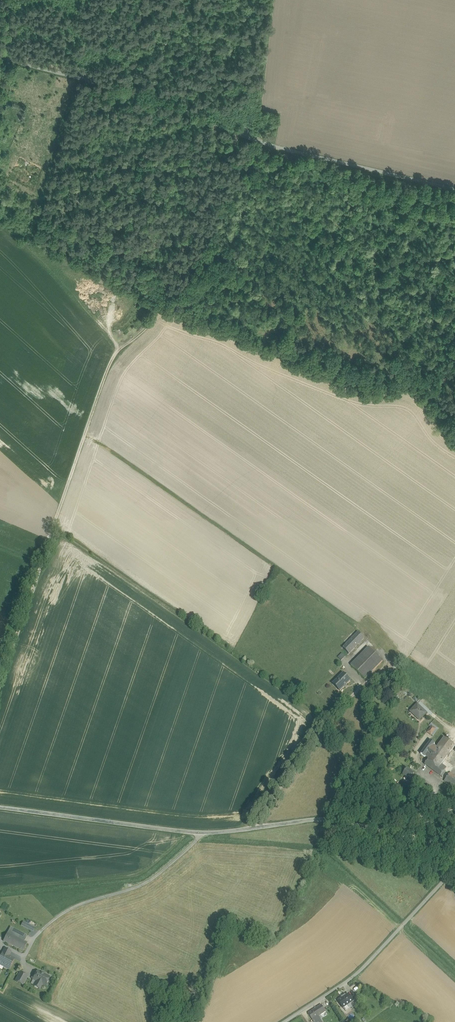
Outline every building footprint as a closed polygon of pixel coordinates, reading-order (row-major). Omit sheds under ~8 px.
[(343,648),(349,654),(364,638),(358,633),(343,648)] [(368,648),(351,666),(365,680),(383,662),(368,648)] [(333,684),(340,692),(350,681),(343,674),(333,684)] [(419,720),(426,713),(417,705),(411,711),(417,716),(416,717),(419,720)] [(426,731),(433,735),(438,728),(431,724),(426,731)] [(444,738),(437,748),(429,759),(425,765),(442,777),(446,772),(444,771),(446,768),(442,764),(447,757),(449,757),(450,755),(449,755),(454,746),(444,738)] [(429,759),(437,748),(434,746),(435,744),(430,741),(427,746),(424,749),(421,754),(425,758),(425,757),(429,759)] [(402,774),(409,780),(410,779),(414,773),(407,768),(402,774)] [(414,773),(410,779),(416,783),(420,778),(414,773)] [(445,780),(454,787),(454,779),(449,774),(445,780)] [(454,787),(445,780),(444,781),(454,788),(454,787)] [(35,928),(23,922),(21,925),(33,932),(35,928)] [(7,933),(24,942),(27,936),(10,928),(7,933)] [(24,942),(7,933),(3,941),(23,952),(27,943),(24,942)] [(9,970),(15,959),(9,956),(11,952),(5,949),(0,958),(0,965),(9,970)] [(35,977),(33,976),(31,979),(36,981),(34,986),(40,989),(42,984),(45,986),(49,978),(43,975),(44,973),(41,972),(41,973),(37,971),(35,977)] [(20,973),(16,982),(23,985),(27,976),(20,973)] [(342,999),(338,1001),(343,1009),(353,1002),(348,994),(349,996),(343,1000),(342,999)] [(318,1017),(327,1011),(322,1004),(308,1013),(312,1020),(318,1017)]
